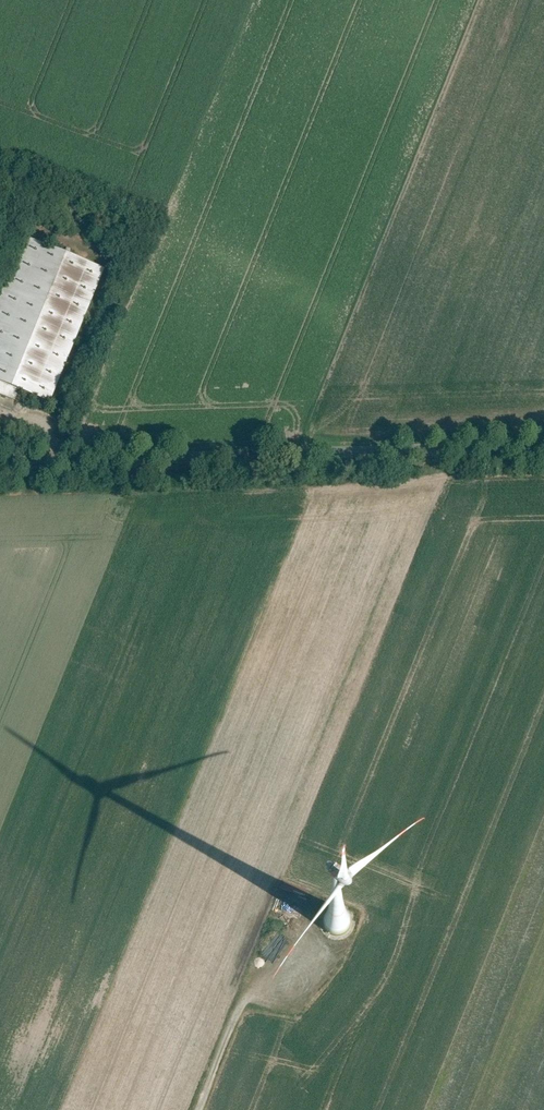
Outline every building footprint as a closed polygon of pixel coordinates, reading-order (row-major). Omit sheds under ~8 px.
[(22,237),(0,290),(0,383),(49,403),(103,270),(22,237)]
